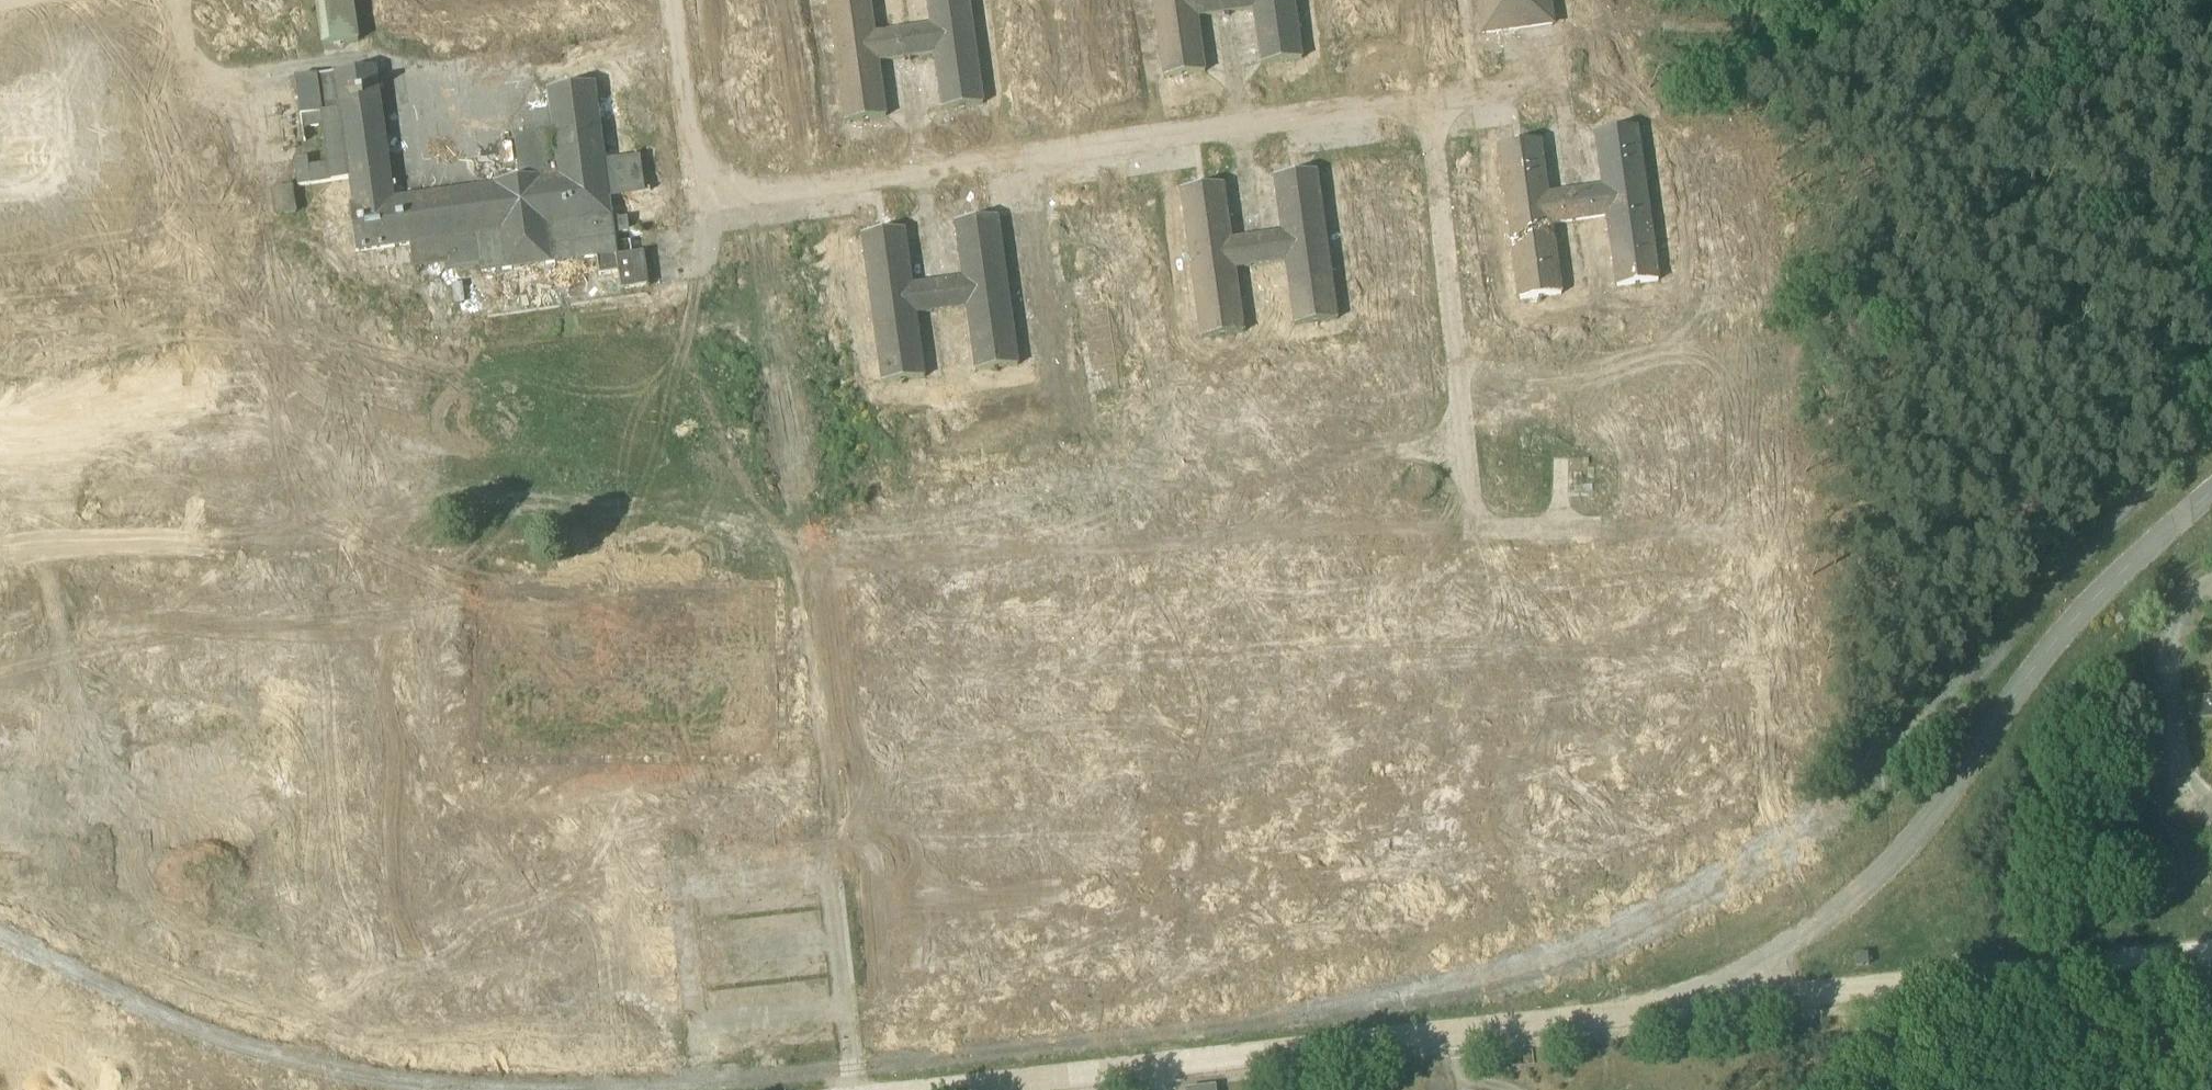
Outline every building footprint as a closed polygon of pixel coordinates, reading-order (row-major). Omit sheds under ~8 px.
[(323,47),(358,42),(352,0),(347,0),(317,4),(323,47)] [(930,24),(872,30),(871,20),(854,21),(859,64),(934,55),(940,106),(983,100),(971,0),(927,0),(930,24)] [(1302,57),(1295,0),(1161,0),(1170,76),(1206,71),(1200,16),(1253,10),(1260,63),(1302,57)] [(323,127),(329,166),(327,166),(326,157),(316,159),(318,168),(319,168),(329,166),(330,173),(320,174),(310,176),(309,169),(308,161),(308,159),(295,161),(299,189),(350,180),(353,206),(349,207),(356,254),(373,252),(477,237),(481,269),(482,275),(597,259),(599,277),(618,275),(621,292),(648,288),(644,254),(639,254),(638,246),(634,246),(635,255),(617,257),(614,235),(629,233),(627,219),(612,221),(610,200),(608,190),(609,190),(607,173),(606,173),(605,163),(595,84),(547,90),(550,114),(523,117),(525,136),(524,137),(524,135),(520,136),(520,137),(515,138),(521,180),(494,184),(494,187),(394,201),(376,69),(375,69),(295,80),(304,143),(306,143),(306,141),(305,141),(304,130),(323,127)] [(1557,190),(1561,223),(1605,217),(1612,271),(1653,266),(1635,126),(1594,131),(1601,184),(1557,190)] [(1292,304),(1335,299),(1319,170),(1273,175),(1280,232),(1232,238),(1225,183),(1181,188),(1198,334),(1244,329),(1237,268),(1286,262),(1292,304)] [(272,193),(276,218),(296,215),(292,190),(272,193)] [(906,228),(862,233),(879,381),(926,376),(918,312),(966,307),(973,368),(1018,363),(1001,214),(955,220),(961,276),(912,282),(906,228)] [(1554,267),(1555,237),(1526,237),(1526,267),(1554,267)] [(1855,957),(1857,969),(1869,967),(1867,955),(1855,957)]
